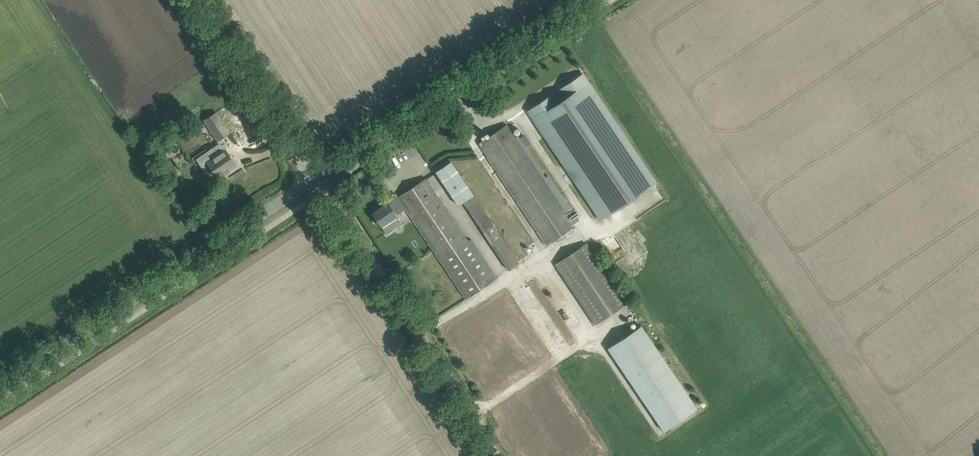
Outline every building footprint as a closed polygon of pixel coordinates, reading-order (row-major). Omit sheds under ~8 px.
[(528,110),(601,219),(655,183),(627,141),(628,140),(618,124),(616,125),(582,74),(528,110)] [(229,132),(216,112),(204,120),(218,140),(229,132)] [(479,143),(546,243),(580,220),(577,215),(579,214),(575,208),(566,202),(548,175),(546,177),(520,138),(517,139),(507,124),(479,143)] [(235,165),(225,150),(214,157),(207,162),(214,172),(217,177),(218,177),(217,175),(224,170),(225,171),(235,165)] [(176,169),(171,161),(164,165),(171,176),(176,173),(176,169)] [(474,196),(456,170),(451,161),(436,171),(459,206),(474,196)] [(398,197),(400,200),(406,208),(466,299),(497,278),(471,239),(468,241),(426,178),(398,197)] [(396,215),(406,208),(400,200),(390,206),(388,203),(372,213),(386,234),(402,224),(396,215)] [(493,224),(483,231),(492,244),(502,238),(493,224)] [(626,303),(585,242),(555,262),(596,323),(626,303)] [(607,349),(663,431),(697,408),(641,326),(607,349)]
